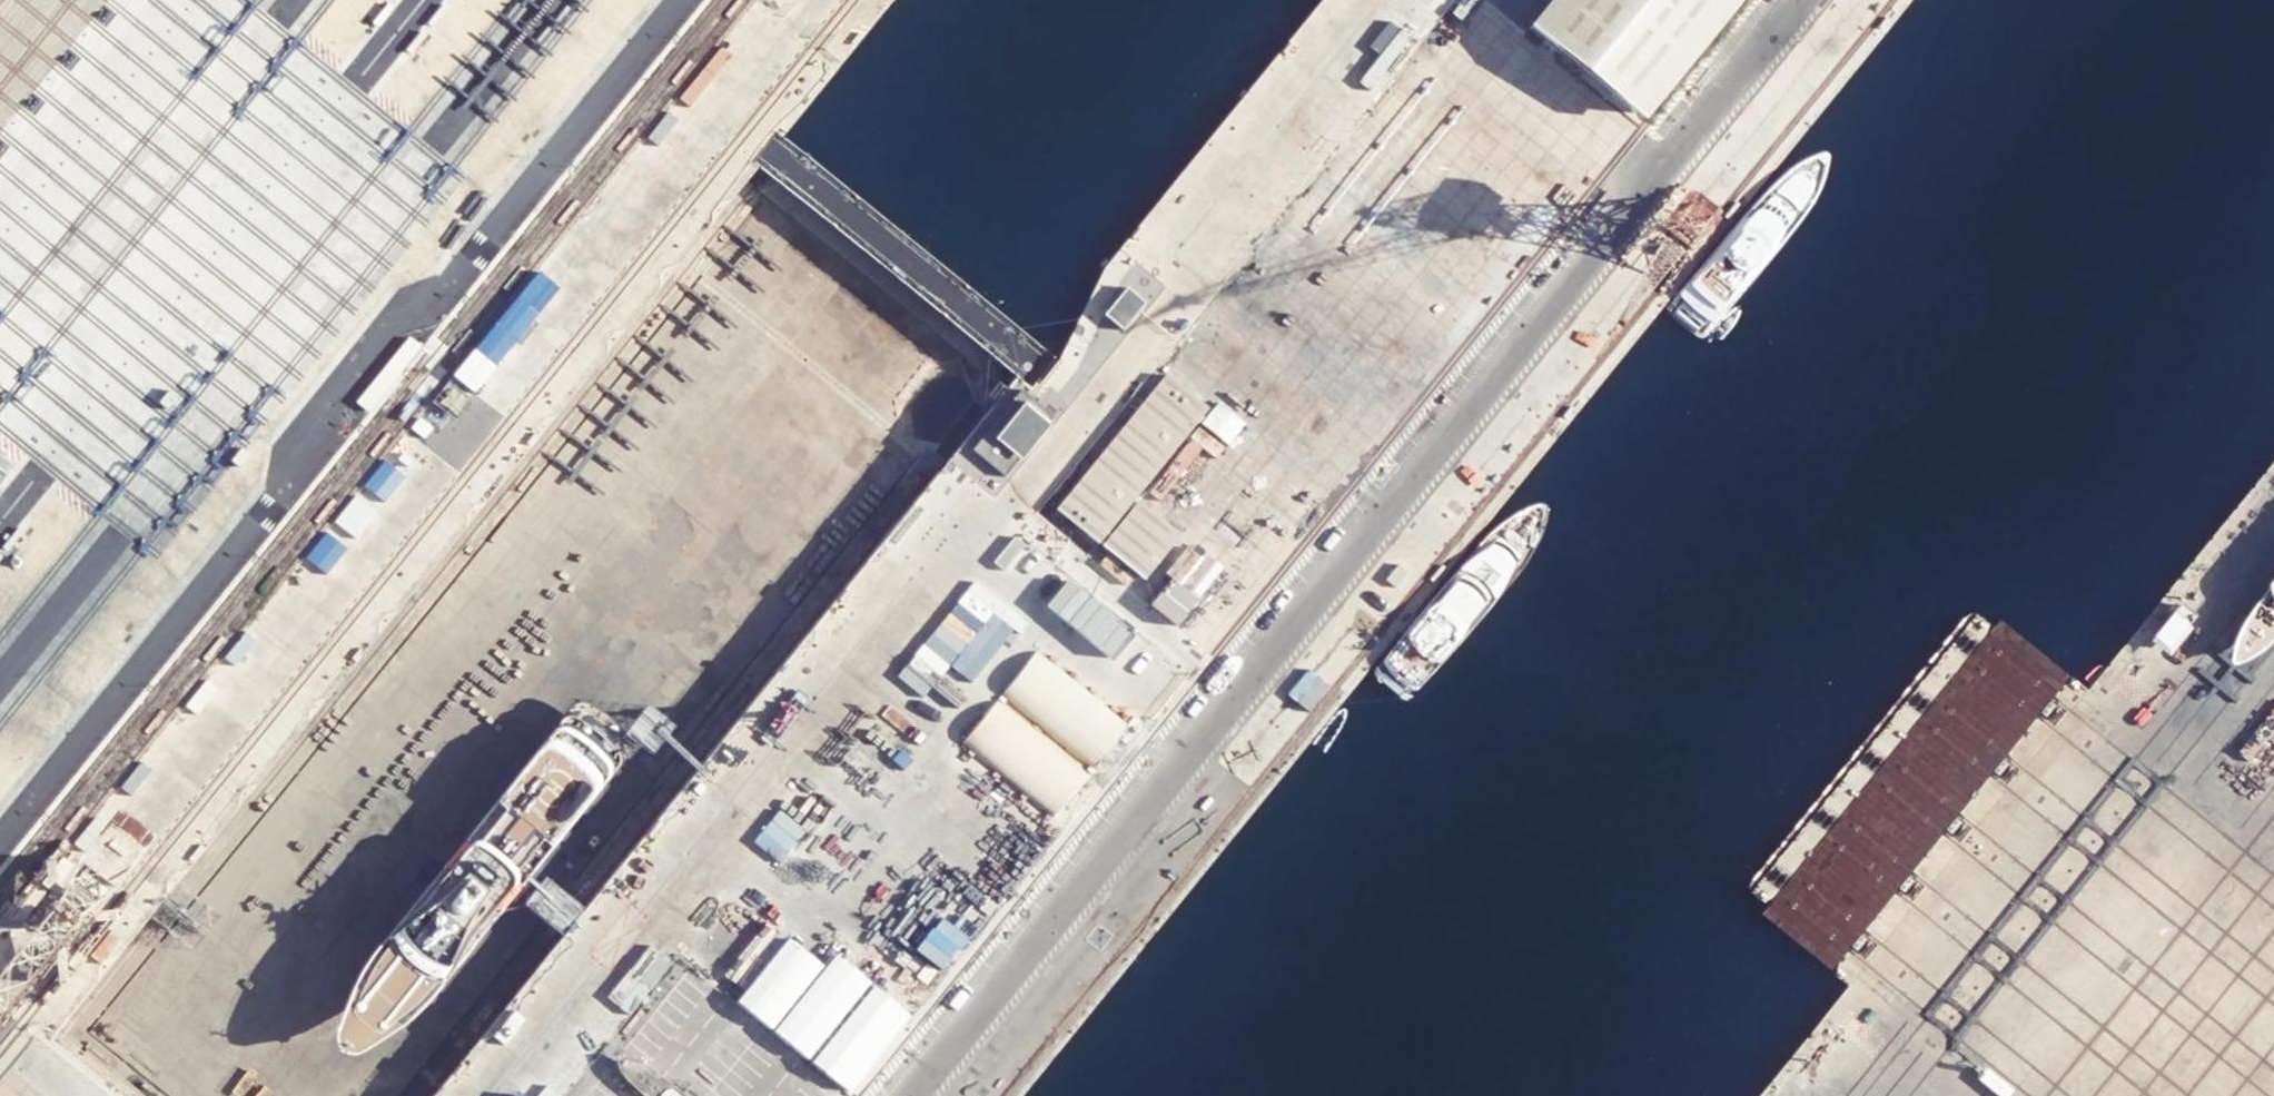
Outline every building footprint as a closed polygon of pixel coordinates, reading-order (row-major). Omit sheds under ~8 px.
[(113,0),(0,0),(0,136),(113,0)] [(1532,21),(1644,112),(1733,0),(1549,0),(1532,21)] [(1296,330),(1263,368),(1343,436),(1376,398),(1296,330)] [(1165,368),(1048,511),(1143,588),(1183,536),(1138,506),(1211,408),(1165,368)] [(1017,393),(971,446),(1003,475),(1050,422),(1017,393)] [(1303,469),(1316,489),(1334,477),(1320,457),(1303,469)] [(1152,606),(1176,622),(1194,596),(1170,579),(1152,606)] [(1980,599),(1742,891),(1845,987),(2088,686),(1980,599)] [(2144,651),(2159,662),(2189,627),(2174,615),(2144,651)] [(380,1015),(402,1033),(577,827),(527,785),(371,970),(398,994),(380,1015)] [(38,1072),(20,1095),(71,1095),(38,1072)]
